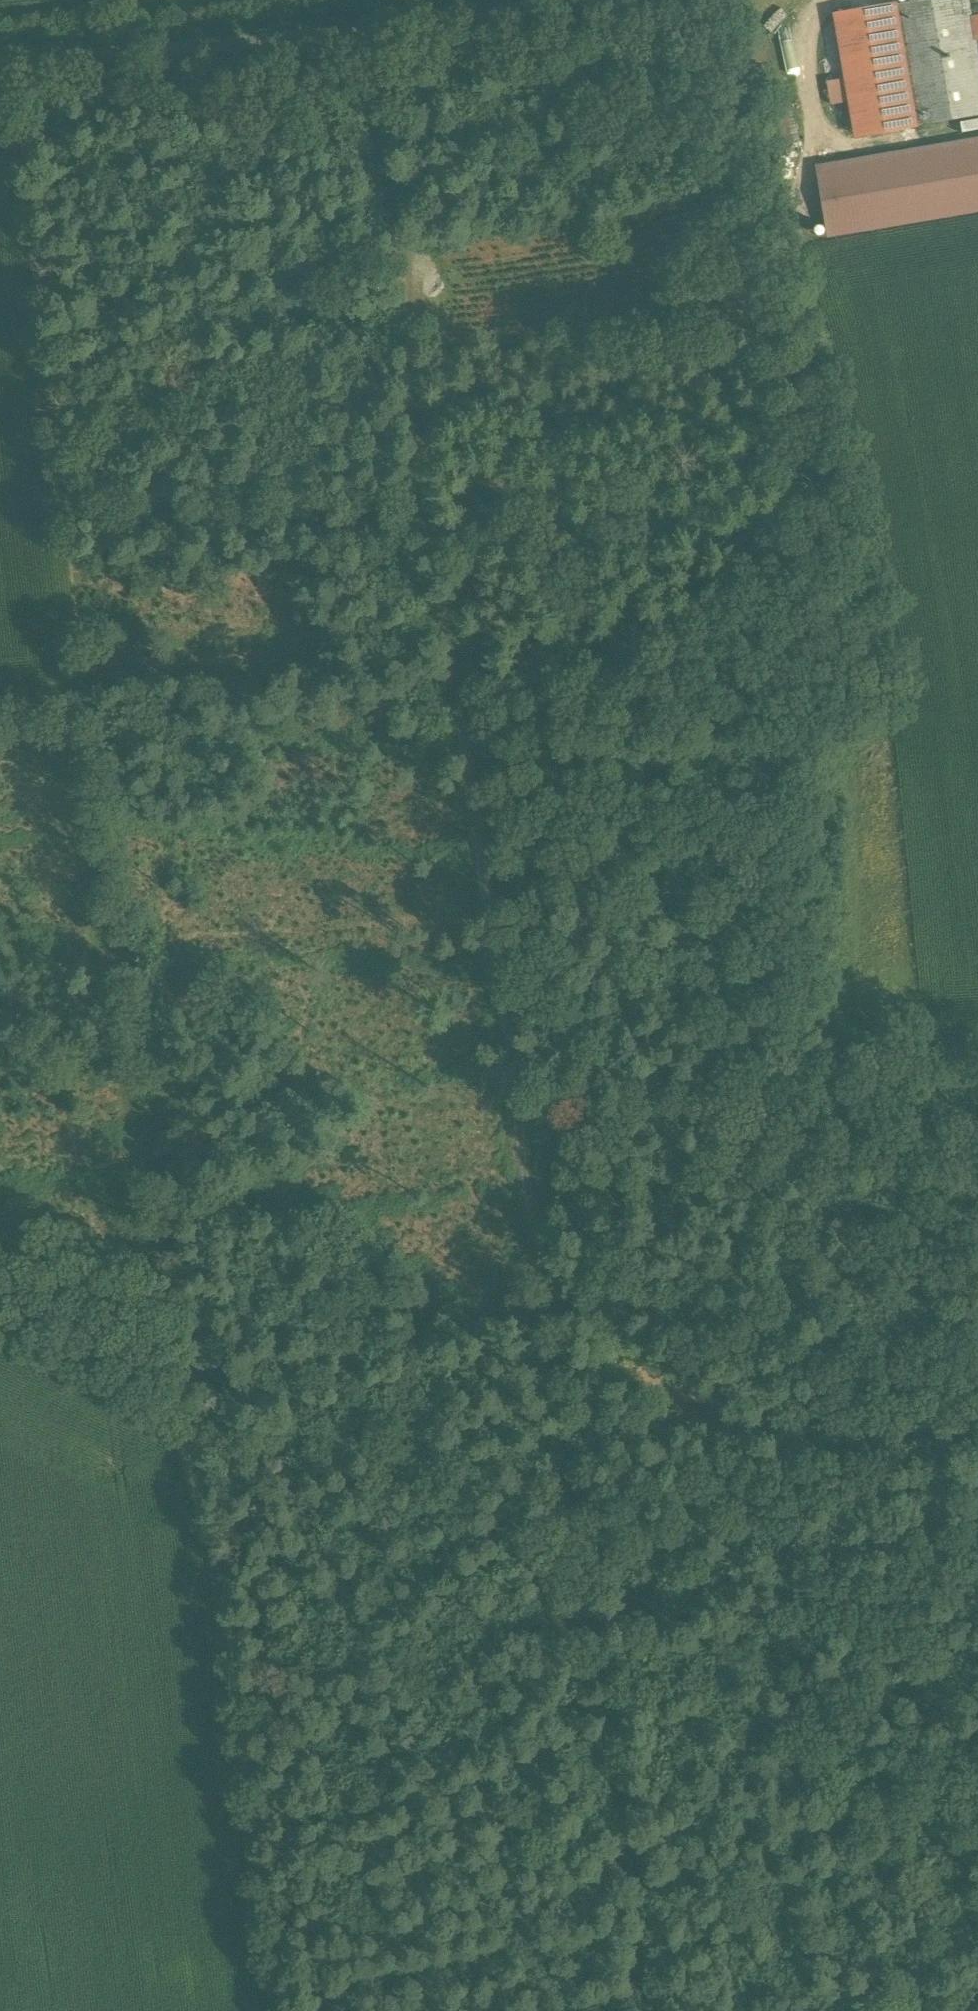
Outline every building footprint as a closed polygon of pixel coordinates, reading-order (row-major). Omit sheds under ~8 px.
[(918,0),(898,4),(918,125),(977,115),(977,61),(967,0),(918,0)] [(895,4),(836,14),(857,135),(916,125),(895,4)] [(801,140),(770,34),(746,41),(777,147),(801,140)] [(845,79),(828,82),(831,104),(849,101),(845,79)] [(977,213),(977,138),(829,157),(838,231),(977,213)]
